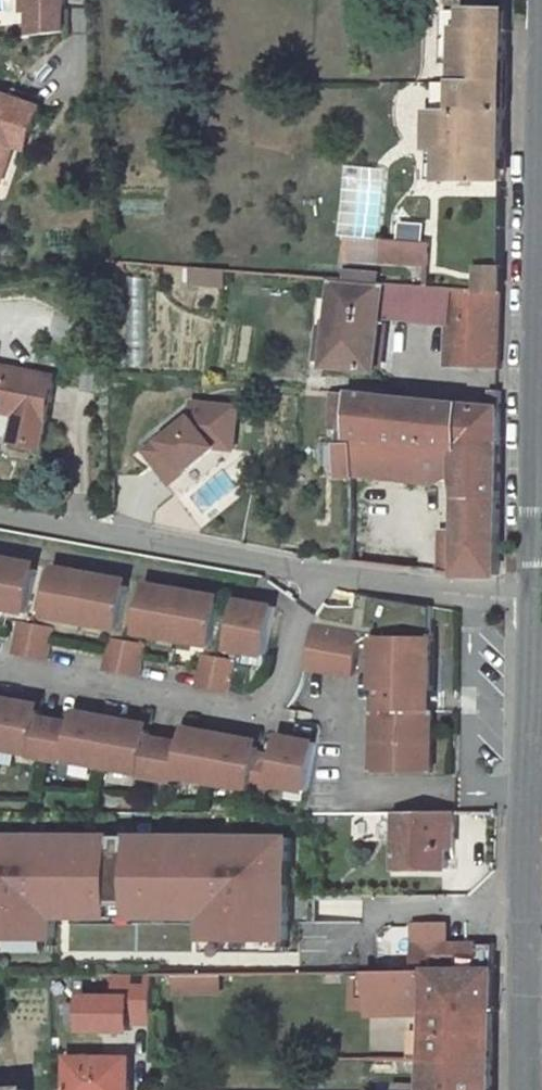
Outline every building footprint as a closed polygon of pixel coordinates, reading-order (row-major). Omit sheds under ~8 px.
[(61,0),(22,0),(25,33),(63,30),(61,0)] [(439,180),(503,180),(505,11),(464,10),(464,29),(457,29),(456,64),(455,113),(430,112),(429,147),(440,147),(439,180)] [(464,29),(464,10),(444,10),(443,64),(456,64),(457,29),(464,29)] [(41,108),(0,94),(0,182),(3,183),(16,146),(19,135),(31,139),(41,108)] [(27,150),(31,139),(19,135),(16,146),(27,150)] [(440,147),(429,147),(428,180),(439,180),(440,147)] [(432,243),(348,237),(346,260),(431,266),(432,243)] [(193,267),(192,284),(226,286),(227,270),(193,267)] [(503,268),(479,268),(479,291),(502,292),(503,268)] [(381,275),(345,272),(345,281),(380,284),(381,275)] [(344,280),(333,279),(324,366),(376,371),(382,307),(384,283),(382,283),(382,284),(380,284),(345,281),(344,280)] [(404,308),(406,284),(388,283),(384,283),(382,307),(404,308)] [(501,366),(502,292),(479,291),(454,289),(439,288),(439,287),(406,284),(404,308),(450,311),(448,366),(501,366)] [(56,377),(0,366),(0,411),(19,414),(14,441),(44,447),(56,377)] [(351,395),(334,393),(333,428),(339,428),(339,437),(353,438),(360,439),(500,454),(501,409),(465,406),(351,394),(351,395)] [(196,403),(195,419),(152,454),(176,483),(219,448),(238,450),(242,407),(196,403)] [(353,438),(339,437),(339,446),(354,446),(353,438)] [(500,454),(360,439),(361,476),(435,484),(456,476),(461,498),(461,531),(442,531),(442,573),(460,575),(499,575),(500,454)] [(354,446),(339,446),(340,476),(354,476),(354,446)] [(39,571),(18,567),(19,561),(0,557),(0,602),(11,604),(10,610),(31,613),(39,571)] [(122,630),(130,587),(109,583),(110,577),(75,571),(74,577),(53,573),(45,616),(66,620),(67,614),(103,620),(102,626),(122,630)] [(215,646),(222,603),(201,600),(203,594),(167,587),(166,593),(145,589),(137,632),(158,636),(159,630),(195,637),(194,642),(215,646)] [(435,607),(377,596),(375,773),(433,773),(433,741),(428,741),(428,722),(433,722),(435,607)] [(269,655),(278,607),(259,604),(258,610),(237,606),(229,648),(269,655)] [(102,626),(103,620),(67,614),(66,620),(102,626)] [(48,660),(54,627),(20,621),(14,654),(48,660)] [(354,676),(360,642),(356,636),(313,628),(306,667),(354,676)] [(194,642),(195,637),(159,630),(158,636),(194,642)] [(140,676),(146,644),(111,638),(105,670),(140,676)] [(232,692),(239,660),(202,654),(197,686),(232,692)] [(241,744),(242,738),(207,732),(206,739),(185,735),(183,745),(150,739),(151,733),(130,729),(131,723),(96,717),(95,723),(74,719),(73,725),(40,719),(41,713),(20,709),(21,703),(0,699),(0,748),(33,754),(33,756),(68,762),(68,760),(143,774),(143,775),(178,782),(179,777),(254,790),(254,789),(271,792),(272,785),(292,788),(293,783),(311,786),(319,743),(300,740),(299,746),(278,742),(276,757),(260,754),(262,748),(241,744)] [(310,792),(311,786),(293,783),(292,788),(310,792)] [(397,813),(397,870),(446,870),(446,847),(453,847),(454,814),(397,813)] [(0,836),(0,952),(56,952),(56,919),(206,919),(206,952),(288,952),(288,837),(0,836)] [(495,946),(416,945),(416,972),(431,971),(495,971),(495,946)] [(371,972),(371,973),(370,1014),(410,1014),(429,1013),(431,971),(416,972),(371,972)] [(495,971),(431,971),(429,1013),(494,1012),(495,971)] [(220,975),(201,976),(201,992),(220,992),(220,975)] [(201,976),(177,976),(177,992),(201,992),(201,976)] [(494,1012),(429,1013),(428,1030),(409,1031),(409,1060),(427,1060),(494,1061),(494,1012)] [(429,1013),(410,1014),(409,1031),(428,1030),(429,1013)] [(131,1058),(87,1058),(72,1057),(70,1057),(69,1089),(131,1089),(131,1058)] [(427,1060),(426,1086),(426,1089),(494,1089),(494,1061),(427,1060)] [(27,1080),(0,1082),(0,1089),(16,1089),(28,1089),(27,1080)]
